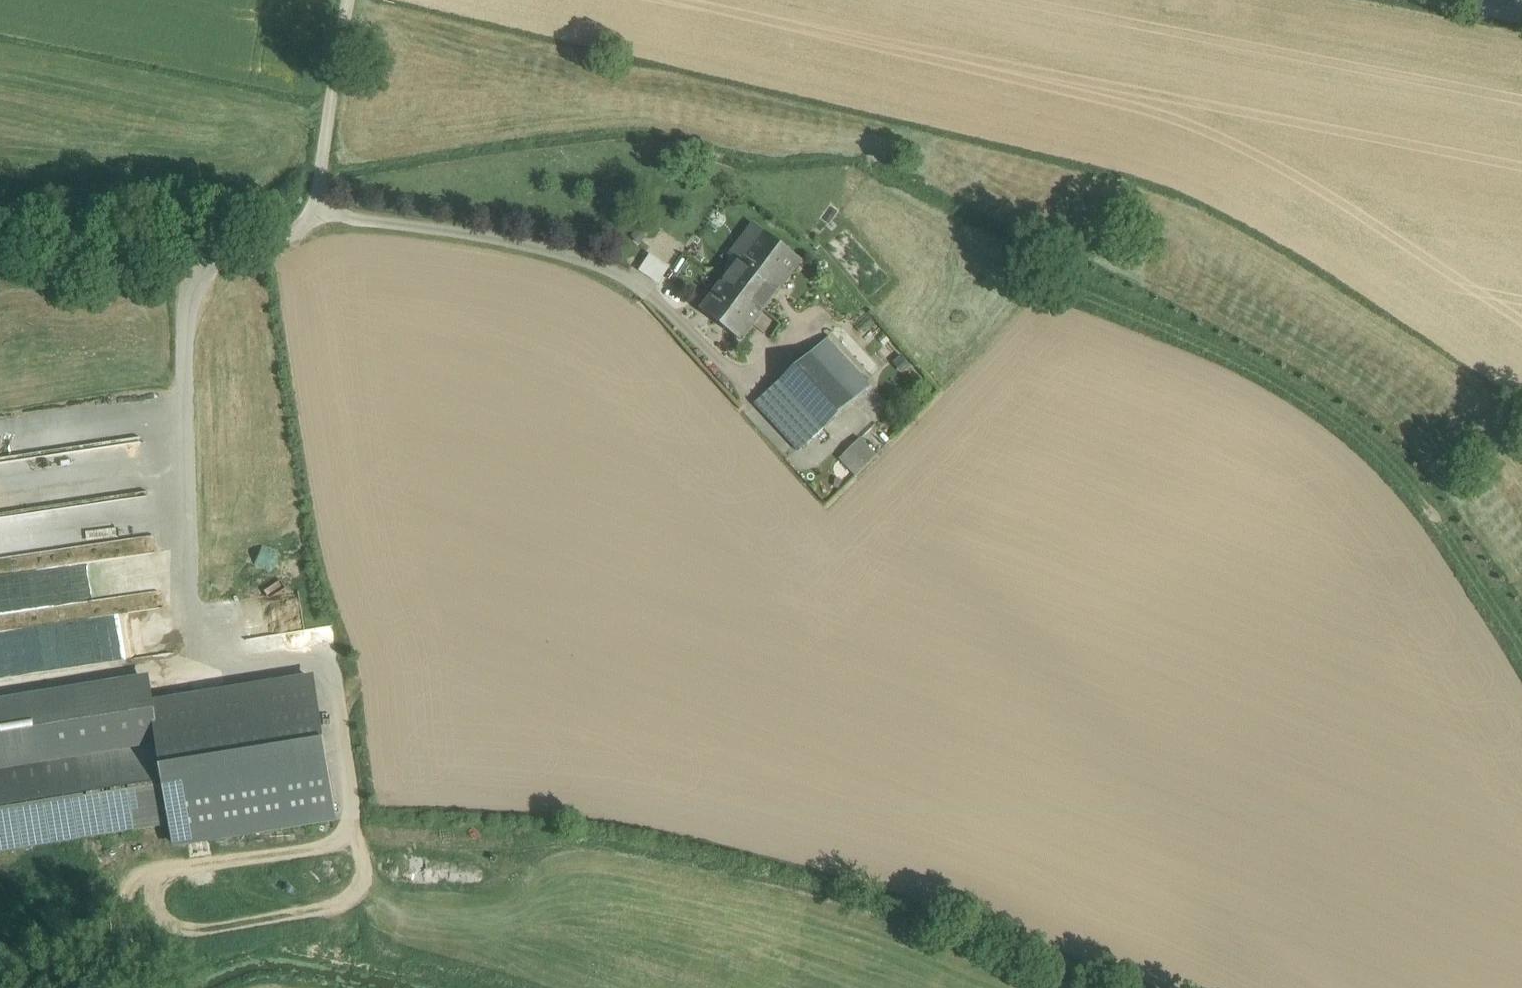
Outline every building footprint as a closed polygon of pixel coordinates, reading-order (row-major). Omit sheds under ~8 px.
[(755,225),(742,243),(749,249),(703,309),(741,339),(801,261),(755,225)] [(640,269),(661,281),(672,265),(651,252),(640,269)] [(870,386),(827,339),(812,353),(855,400),(870,386)] [(812,353),(780,381),(824,428),(855,400),(812,353)] [(824,428),(780,381),(757,403),(800,450),(824,428)] [(861,438),(840,459),(856,476),(876,455),(861,438)] [(222,563),(222,580),(308,578),(308,561),(222,563)] [(317,669),(151,696),(158,741),(172,825),(175,844),(341,817),(317,669)] [(158,741),(77,754),(91,837),(91,838),(172,825),(158,741)] [(0,767),(0,852),(91,837),(78,755),(0,767)]
